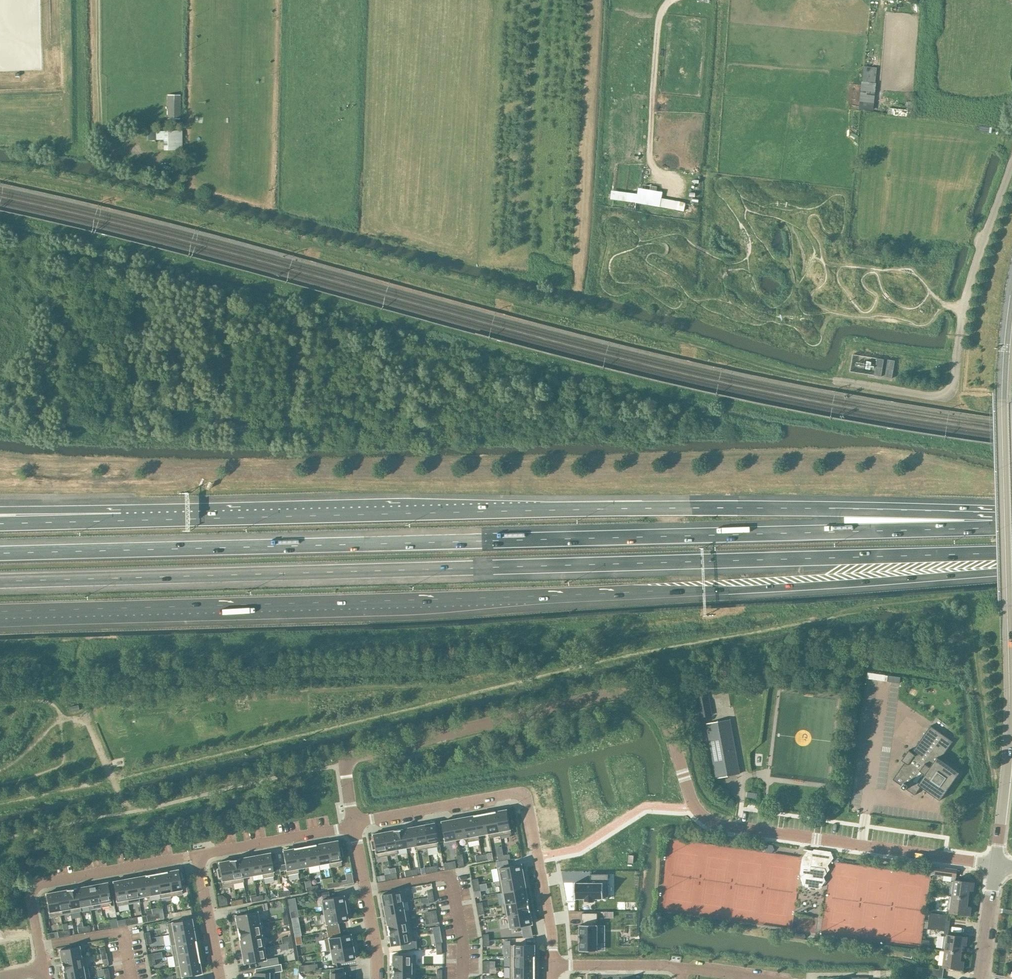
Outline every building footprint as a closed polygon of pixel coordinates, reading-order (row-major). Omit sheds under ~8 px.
[(877,67),(865,66),(861,109),(873,110),(877,67)] [(168,95),(167,119),(180,119),(180,95),(168,95)] [(180,133),(156,133),(156,140),(165,140),(165,150),(180,149),(180,133)] [(638,194),(613,190),(611,199),(685,211),(686,202),(662,198),(663,192),(639,188),(638,194)] [(874,375),(881,377),(884,359),(877,358),(874,375)] [(885,377),(892,378),(895,360),(888,359),(885,377)] [(706,696),(696,698),(699,717),(709,716),(706,696)] [(740,773),(730,719),(707,724),(717,777),(740,773)] [(906,789),(915,795),(921,787),(940,801),(947,790),(949,791),(953,785),(952,784),(959,773),(940,760),(953,742),(930,726),(912,752),(906,748),(899,759),(904,763),(893,779),(902,786),(901,787),(905,790),(906,789)] [(506,810),(496,812),(500,836),(511,834),(507,810),(506,810)] [(496,812),(485,814),(489,833),(490,838),(500,836),(496,812)] [(489,833),(485,814),(475,816),(478,835),(489,833)] [(475,816),(464,817),(468,842),(479,840),(478,835),(475,816)] [(467,837),(464,817),(453,819),(457,839),(467,837)] [(457,839),(453,819),(442,821),(446,841),(457,839)] [(433,823),(423,825),(427,848),(437,846),(433,823)] [(423,825),(413,827),(416,845),(417,850),(427,848),(423,825)] [(416,845),(413,827),(403,829),(406,847),(416,845)] [(406,847),(403,829),(392,831),(396,849),(406,847)] [(392,831),(382,832),(387,856),(397,854),(396,849),(392,831)] [(373,841),(371,841),(372,849),(375,849),(376,858),(387,856),(382,832),(372,834),(373,841)] [(341,848),(338,848),(337,841),(326,843),(330,867),(341,865),(340,856),(342,856),(341,848)] [(330,867),(326,843),(315,845),(319,864),(329,862),(330,867)] [(774,850),(773,845),(768,844),(765,848),(767,852),(771,853),(774,850)] [(319,864),(315,845),(304,847),(308,866),(319,864)] [(308,866),(304,847),(294,848),(298,873),(299,873),(298,868),(308,866)] [(298,873),(294,848),(283,850),(287,875),(298,873)] [(828,865),(831,861),(833,858),(832,854),(827,853),(824,857),(819,856),(818,852),(808,850),(803,858),(801,866),(803,870),(800,873),(805,887),(819,888),(825,881),(824,877),(829,870),(828,865)] [(270,853),(259,855),(263,878),(274,876),(270,853)] [(263,878),(259,855),(249,857),(252,875),(262,873),(263,878)] [(252,875),(249,857),(239,859),(243,882),(244,882),(243,877),(252,875)] [(243,882),(239,859),(229,860),(233,884),(243,882)] [(233,884),(229,860),(218,862),(219,869),(217,869),(219,877),(221,877),(223,885),(233,884)] [(522,864),(497,868),(500,881),(524,876),(522,864)] [(955,880),(957,869),(936,866),(935,875),(952,877),(952,880),(954,880),(955,880)] [(181,885),(178,870),(167,872),(171,896),(182,894),(181,885)] [(171,896),(167,872),(156,873),(160,898),(171,896)] [(160,898),(156,873),(145,875),(149,895),(159,893),(160,898)] [(576,883),(575,883),(575,899),(576,899),(584,899),(584,901),(584,902),(594,902),(594,901),(594,899),(602,899),(603,899),(608,899),(608,874),(590,874),(590,883),(587,883),(586,882),(586,883),(576,883)] [(149,895),(145,875),(135,877),(139,902),(140,902),(139,897),(149,895)] [(524,876),(500,881),(502,893),(526,888),(524,876)] [(139,902),(135,877),(124,879),(128,904),(139,902)] [(128,904),(124,879),(113,881),(117,906),(128,904)] [(968,900),(969,890),(973,891),(974,883),(955,880),(954,880),(952,897),(968,900)] [(107,882),(96,884),(101,908),(111,906),(107,882)] [(101,908),(96,884),(86,886),(91,909),(101,908)] [(91,909),(86,886),(76,888),(80,911),(81,911),(80,906),(89,905),(90,910),(91,909)] [(80,911),(76,888),(66,890),(70,913),(80,911)] [(526,888),(502,893),(504,893),(506,903),(504,904),(528,900),(526,888)] [(70,913),(66,890),(56,892),(60,915),(70,913)] [(404,890),(381,895),(383,905),(406,901),(404,890)] [(60,915),(56,892),(46,894),(50,917),(60,915)] [(345,908),(343,896),(321,900),(323,912),(345,908)] [(967,906),(968,900),(952,897),(950,912),(970,915),(971,907),(967,906)] [(528,900),(504,904),(506,916),(530,912),(528,900)] [(406,901),(383,905),(385,915),(408,911),(408,910),(403,911),(401,902),(406,901)] [(348,920),(345,908),(323,912),(327,931),(339,929),(338,922),(348,920)] [(259,924),(257,911),(235,915),(237,928),(259,924)] [(408,911),(385,915),(387,925),(410,921),(408,911)] [(530,912),(506,916),(506,917),(509,916),(511,928),(533,924),(530,912)] [(580,934),(579,934),(579,941),(580,941),(580,951),(597,951),(597,925),(597,920),(597,913),(582,913),(582,920),(583,920),(583,925),(580,925),(580,934)] [(930,913),(928,921),(946,924),(947,915),(930,913)] [(821,932),(822,916),(814,916),(812,932),(821,932)] [(193,930),(191,919),(167,923),(169,935),(193,930)] [(410,921),(387,925),(388,935),(412,931),(410,921)] [(945,931),(946,924),(928,921),(927,929),(945,931)] [(261,935),(259,924),(237,928),(239,939),(264,935),(263,935),(261,935)] [(352,946),(350,934),(340,936),(339,929),(327,931),(330,950),(352,946)] [(195,941),(193,930),(169,935),(171,945),(195,941)] [(412,931),(388,935),(390,946),(414,942),(412,931)] [(960,954),(962,945),(966,945),(967,937),(944,934),(942,952),(945,952),(960,954)] [(266,947),(264,935),(239,939),(241,951),(266,947)] [(197,951),(195,941),(171,945),(171,946),(176,945),(178,955),(197,951)] [(515,945),(510,945),(510,956),(535,956),(535,945),(515,945)] [(79,946),(59,950),(61,961),(86,957),(86,956),(81,957),(79,946)] [(355,959),(352,946),(330,950),(332,963),(355,959)] [(266,960),(264,948),(266,947),(241,951),(244,964),(266,960)] [(199,962),(197,951),(178,955),(179,965),(175,966),(199,962)] [(962,969),(963,961),(959,961),(960,954),(945,952),(943,967),(944,967),(962,969)] [(393,955),(392,955),(392,966),(416,966),(415,955),(393,955)] [(535,956),(510,956),(510,967),(535,967),(535,956)] [(88,967),(86,957),(61,961),(63,972),(88,967)] [(201,973),(199,962),(175,966),(177,978),(201,973)] [(416,966),(392,966),(392,976),(415,976),(415,975),(411,975),(411,966),(416,966)] [(942,978),(944,967),(943,967),(940,966),(939,969),(923,967),(921,975),(942,978)] [(88,967),(63,972),(65,978),(83,978),(90,978),(88,967)] [(535,967),(510,967),(510,978),(535,978),(535,967)]
